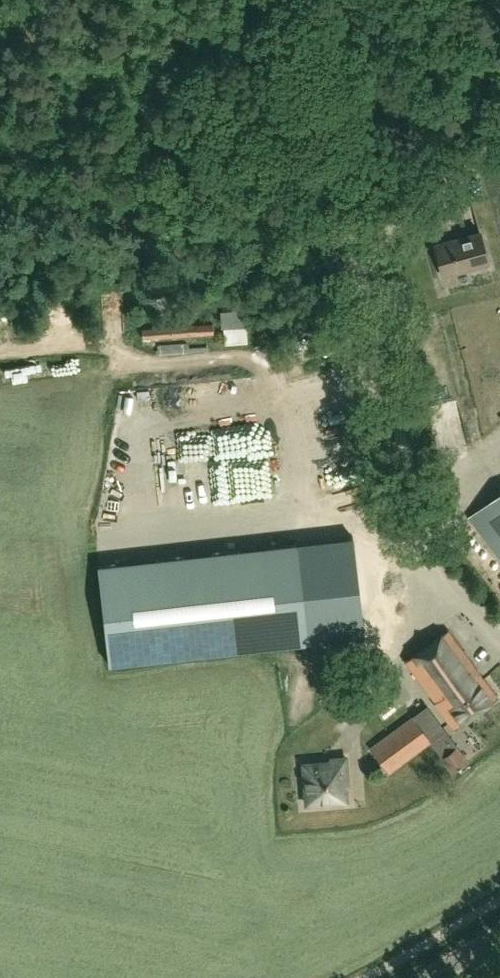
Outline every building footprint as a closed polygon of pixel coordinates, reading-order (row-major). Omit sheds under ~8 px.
[(443,275),(488,262),(479,232),(435,244),(443,275)] [(248,343),(245,309),(221,311),(222,328),(224,328),(225,344),(248,343)] [(142,339),(214,333),(213,322),(141,328),(142,339)] [(260,455),(244,456),(247,496),(263,495),(260,455)] [(469,517),(499,557),(499,493),(469,517)] [(297,544),(98,566),(109,665),(308,643),(363,637),(352,538),(297,544)] [(453,729),(497,698),(448,630),(406,660),(435,701),(434,702),(453,729)] [(427,706),(370,747),(388,772),(430,741),(445,730),(427,706)] [(467,761),(456,745),(441,756),(452,772),(467,761)] [(306,804),(346,800),(344,776),(347,776),(345,757),(337,757),(337,760),(302,763),(306,804)]
